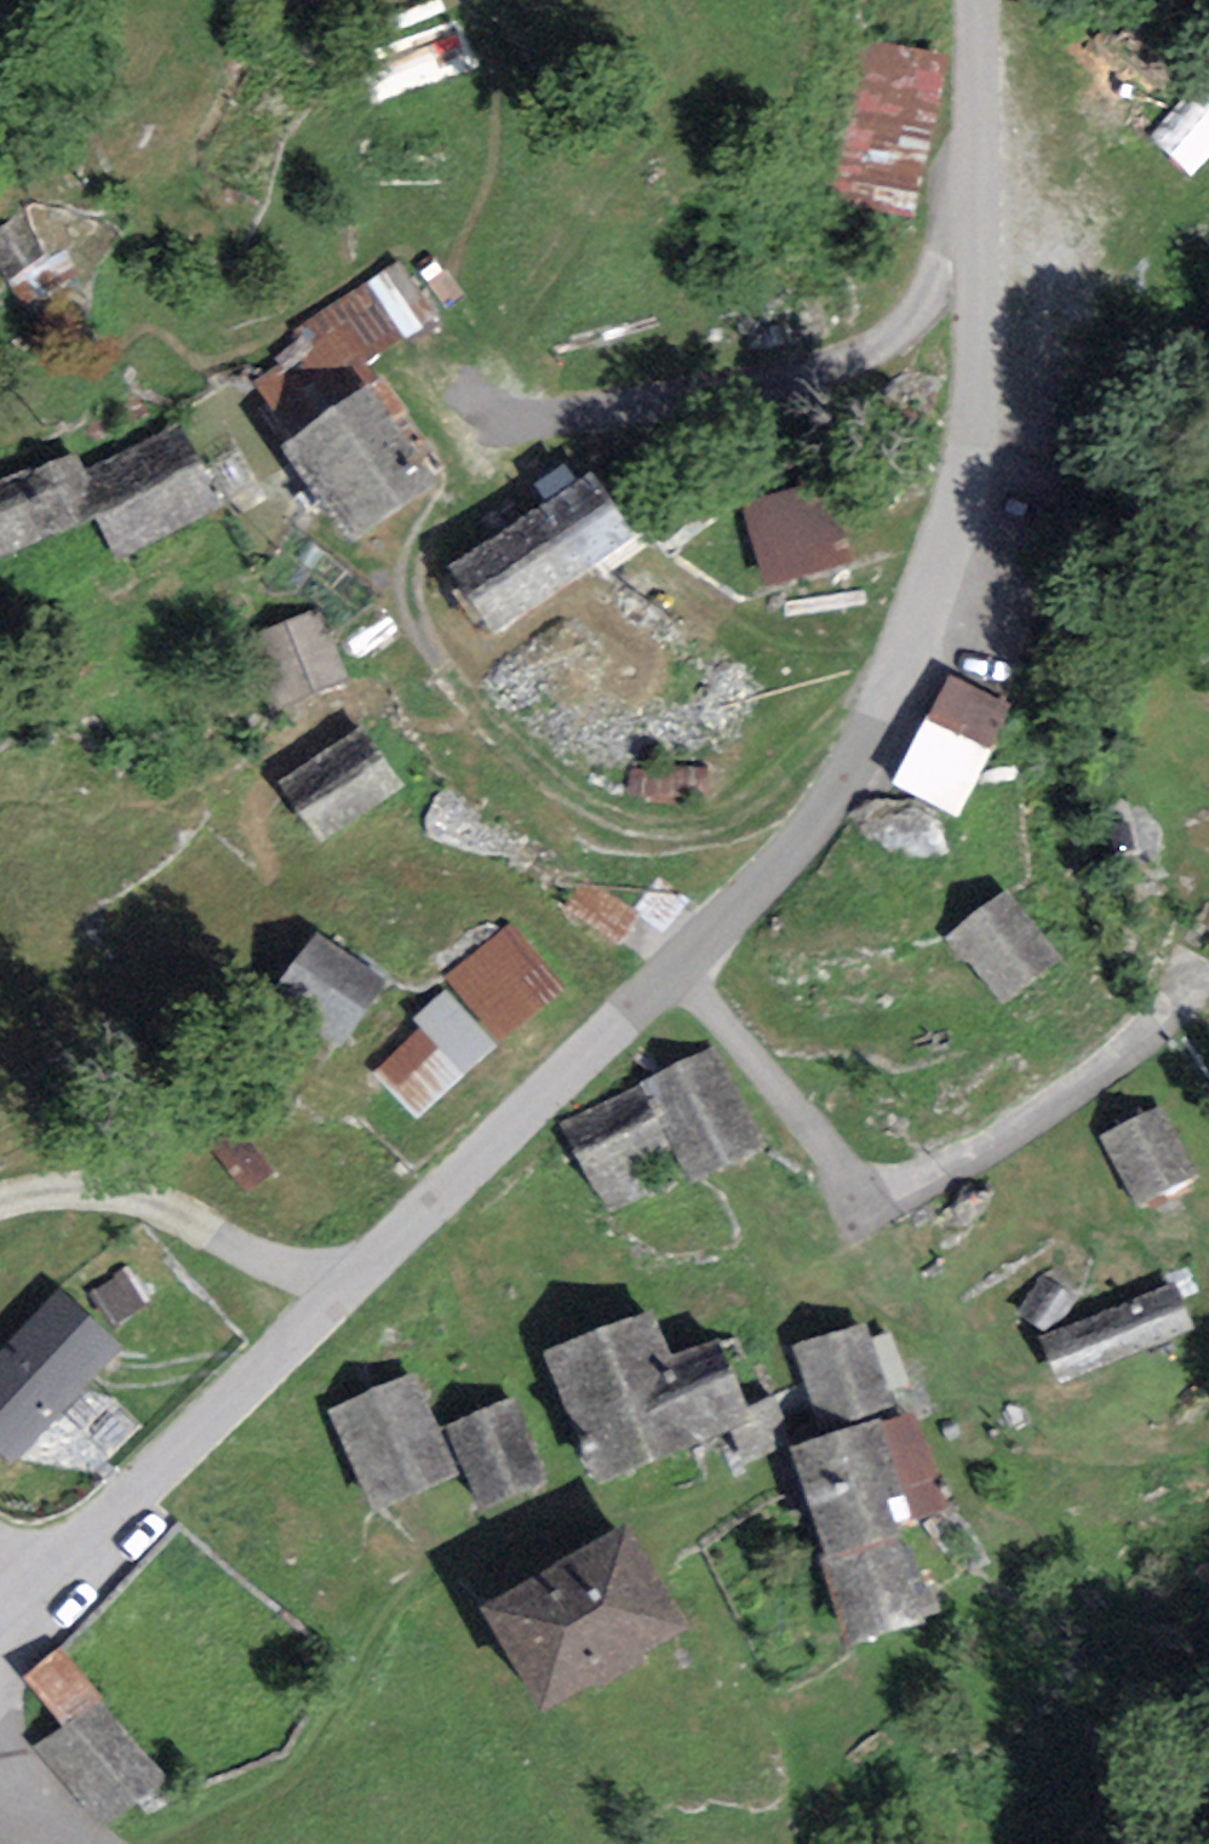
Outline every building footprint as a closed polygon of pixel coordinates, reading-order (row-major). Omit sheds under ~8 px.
[(950,55),(863,35),(827,190),(914,210),(950,55)] [(8,279),(70,242),(47,198),(0,226),(0,258),(8,279)] [(378,376),(366,362),(438,317),(398,261),(292,329),(298,337),(273,357),(279,364),(253,382),(292,438),(369,383),(378,376)] [(280,446),(350,543),(438,482),(369,383),(292,438),(280,446)] [(182,430),(90,471),(78,445),(0,481),(0,555),(96,512),(114,552),(216,506),(182,430)] [(634,537),(590,472),(450,567),(494,632),(634,537)] [(830,486),(744,509),(765,584),(850,561),(830,486)] [(346,677),(319,608),(254,634),(281,702),(346,677)] [(1014,710),(948,676),(891,784),(957,818),(1014,710)] [(405,786),(365,725),(281,781),(321,843),(405,786)] [(708,768),(642,767),(642,801),(708,802),(708,768)] [(639,913),(588,879),(570,905),(622,939),(639,913)] [(1060,958),(1012,891),(950,935),(998,1003),(1060,958)] [(563,987),(511,922),(445,973),(497,1039),(563,987)] [(381,980),(313,933),(269,997),(337,1043),(381,980)] [(500,1045),(451,989),(418,1018),(425,1027),(377,1070),(418,1117),(500,1045)] [(714,1047),(640,1084),(666,1138),(689,1182),(763,1144),(714,1047)] [(640,1084),(559,1121),(584,1175),(666,1138),(640,1084)] [(1198,1178),(1165,1107),(1104,1136),(1138,1206),(1198,1178)] [(275,1169),(250,1131),(223,1149),(247,1187),(275,1169)] [(127,1271),(93,1292),(111,1323),(145,1302),(127,1271)] [(1055,1327),(1078,1297),(1046,1274),(1019,1314),(1044,1331),(1055,1327)] [(60,1287),(0,1351),(0,1455),(13,1467),(125,1347),(60,1287)] [(1055,1334),(1042,1339),(1058,1380),(1191,1329),(1175,1287),(1055,1334)] [(651,1309),(542,1350),(594,1479),(730,1432),(743,1461),(795,1445),(778,1395),(745,1407),(720,1340),(670,1356),(651,1309)] [(895,1403),(869,1323),(792,1348),(819,1428),(895,1403)] [(458,1470),(419,1374),(338,1407),(377,1503),(458,1470)] [(515,1402),(454,1425),(484,1504),(546,1480),(515,1402)] [(881,1419),(789,1447),(825,1555),(821,1556),(846,1644),(925,1623),(908,1581),(918,1578),(897,1526),(914,1522),(881,1419)] [(684,1625),(627,1527),(483,1610),(540,1708),(684,1625)] [(101,1697),(68,1647),(31,1675),(69,1726),(101,1697)] [(170,1774),(101,1697),(69,1726),(44,1748),(113,1825),(170,1774)]
